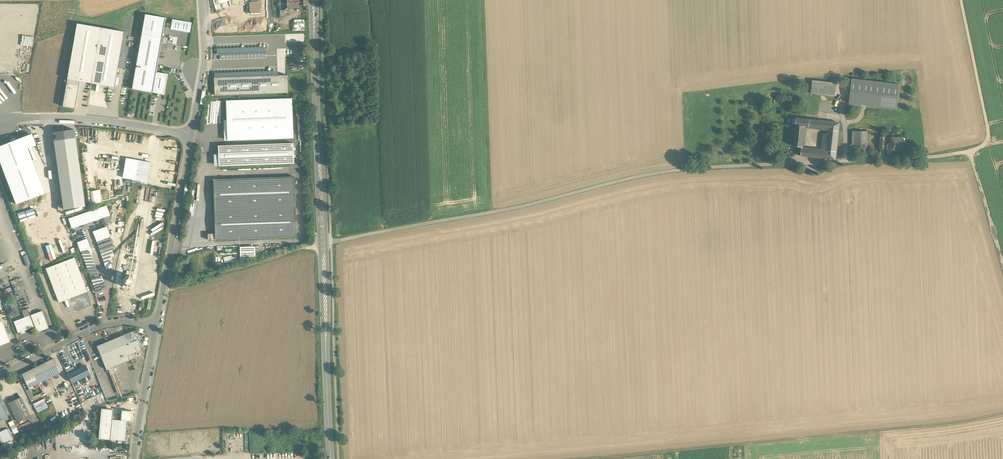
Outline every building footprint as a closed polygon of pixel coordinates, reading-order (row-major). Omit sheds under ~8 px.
[(250,2),(249,2),(249,13),(259,13),(259,0),(250,0),(250,2)] [(280,16),(284,16),(284,11),(287,9),(287,6),(286,0),(279,0),(280,16)] [(165,18),(145,14),(142,34),(162,38),(165,18)] [(264,28),(263,18),(236,19),(236,29),(264,28)] [(170,29),(190,33),(192,23),(172,19),(170,29)] [(124,32),(78,23),(68,79),(80,81),(114,88),(124,32)] [(142,34),(132,89),(152,93),(156,73),(162,38),(142,34)] [(168,74),(157,72),(157,73),(156,73),(152,92),(153,92),(153,93),(164,95),(168,74)] [(215,96),(288,93),(287,76),(278,76),(214,78),(215,96)] [(80,81),(68,79),(63,106),(75,108),(80,81)] [(899,84),(852,79),(849,104),(896,109),(899,84)] [(837,83),(812,80),(811,93),(835,96),(837,83)] [(293,97),(226,100),(228,140),(294,137),(293,97)] [(839,123),(796,118),(796,126),(805,127),(828,129),(838,130),(839,123)] [(796,126),(795,126),(793,146),(802,147),(805,127),(796,126)] [(55,141),(76,138),(75,129),(53,132),(55,141)] [(838,130),(828,129),(828,135),(826,146),(822,146),(822,151),(805,149),(804,156),(835,160),(838,130)] [(867,132),(855,131),(855,151),(867,151),(867,132)] [(17,204),(44,193),(27,148),(36,145),(32,134),(0,146),(0,161),(17,204)] [(76,138),(55,141),(64,209),(86,206),(76,138)] [(903,138),(892,138),(892,146),(892,151),(903,151),(903,138)] [(293,143),(218,146),(218,166),(294,164),(293,143)] [(123,178),(135,180),(139,161),(126,158),(123,178)] [(151,163),(139,161),(135,180),(147,182),(151,163)] [(295,177),(213,179),(215,240),(297,237),(295,177)] [(91,203),(101,202),(100,189),(90,190),(91,203)] [(107,204),(69,217),(72,228),(110,215),(107,204)] [(144,218),(136,216),(135,220),(137,221),(135,233),(139,234),(141,221),(143,222),(144,218)] [(93,231),(98,245),(111,241),(106,226),(93,231)] [(77,241),(81,252),(89,249),(91,248),(87,238),(77,241)] [(66,240),(56,243),(60,257),(70,253),(66,240)] [(111,241),(98,245),(105,265),(111,263),(110,260),(112,259),(111,257),(114,256),(112,250),(114,249),(111,241)] [(43,251),(45,258),(48,257),(49,261),(56,259),(51,244),(44,246),(45,250),(43,251)] [(255,247),(240,247),(240,257),(255,257),(255,247)] [(99,277),(89,249),(81,252),(91,280),(99,277)] [(25,250),(20,252),(25,266),(31,264),(25,250)] [(74,258),(46,269),(59,303),(87,292),(74,258)] [(136,263),(127,261),(125,270),(134,272),(136,263)] [(133,277),(124,275),(123,284),(132,286),(133,277)] [(99,277),(91,280),(94,286),(104,282),(101,276),(99,277)] [(104,282),(94,286),(96,293),(102,290),(101,289),(106,288),(104,282)] [(27,309),(22,311),(24,318),(30,315),(27,309)] [(42,311),(30,315),(35,327),(37,332),(49,328),(42,311)] [(24,318),(14,322),(18,333),(35,327),(30,315),(24,318)] [(0,323),(0,345),(9,341),(1,322),(0,323)] [(134,331),(97,346),(105,366),(106,369),(135,358),(134,355),(133,353),(142,349),(141,347),(143,346),(143,343),(140,341),(139,338),(139,335),(137,333),(135,333),(134,331)] [(53,359),(31,370),(38,383),(60,372),(53,359)] [(71,368),(66,370),(68,375),(75,371),(72,365),(70,366),(71,368)] [(75,371),(68,375),(72,383),(90,374),(87,366),(75,371)] [(114,367),(108,369),(111,377),(113,383),(119,381),(117,375),(114,367)] [(38,383),(31,370),(22,374),(29,388),(38,383)] [(120,384),(115,386),(116,391),(118,395),(124,392),(122,389),(120,384)] [(1,396),(0,397),(0,402),(7,416),(9,414),(1,396)] [(21,397),(8,403),(17,422),(30,415),(21,397)] [(32,404),(37,413),(48,407),(44,398),(32,404)] [(113,410),(101,409),(99,438),(111,440),(113,410)] [(132,411),(122,410),(121,420),(131,421),(132,411)] [(127,421),(112,420),(111,440),(126,441),(127,421)] [(18,432),(13,421),(8,423),(14,434),(18,432)] [(7,429),(7,428),(0,432),(0,434),(5,444),(4,444),(5,444),(13,440),(12,440),(7,429)] [(152,432),(153,451),(164,451),(163,432),(152,432)] [(226,450),(244,450),(243,432),(223,433),(224,454),(226,454),(226,450)]
